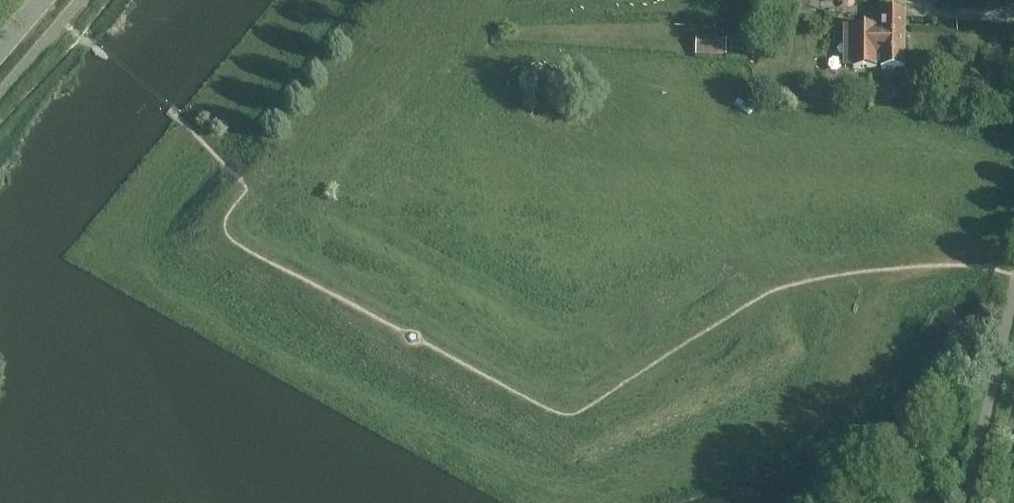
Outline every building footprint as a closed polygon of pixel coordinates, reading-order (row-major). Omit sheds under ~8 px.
[(876,68),(876,64),(881,65),(881,69),(904,70),(905,11),(882,11),(882,29),(877,29),(877,27),(845,27),(845,43),(854,43),(853,68),(876,68)] [(821,26),(806,26),(806,41),(813,41),(813,34),(821,34),(821,26)]
